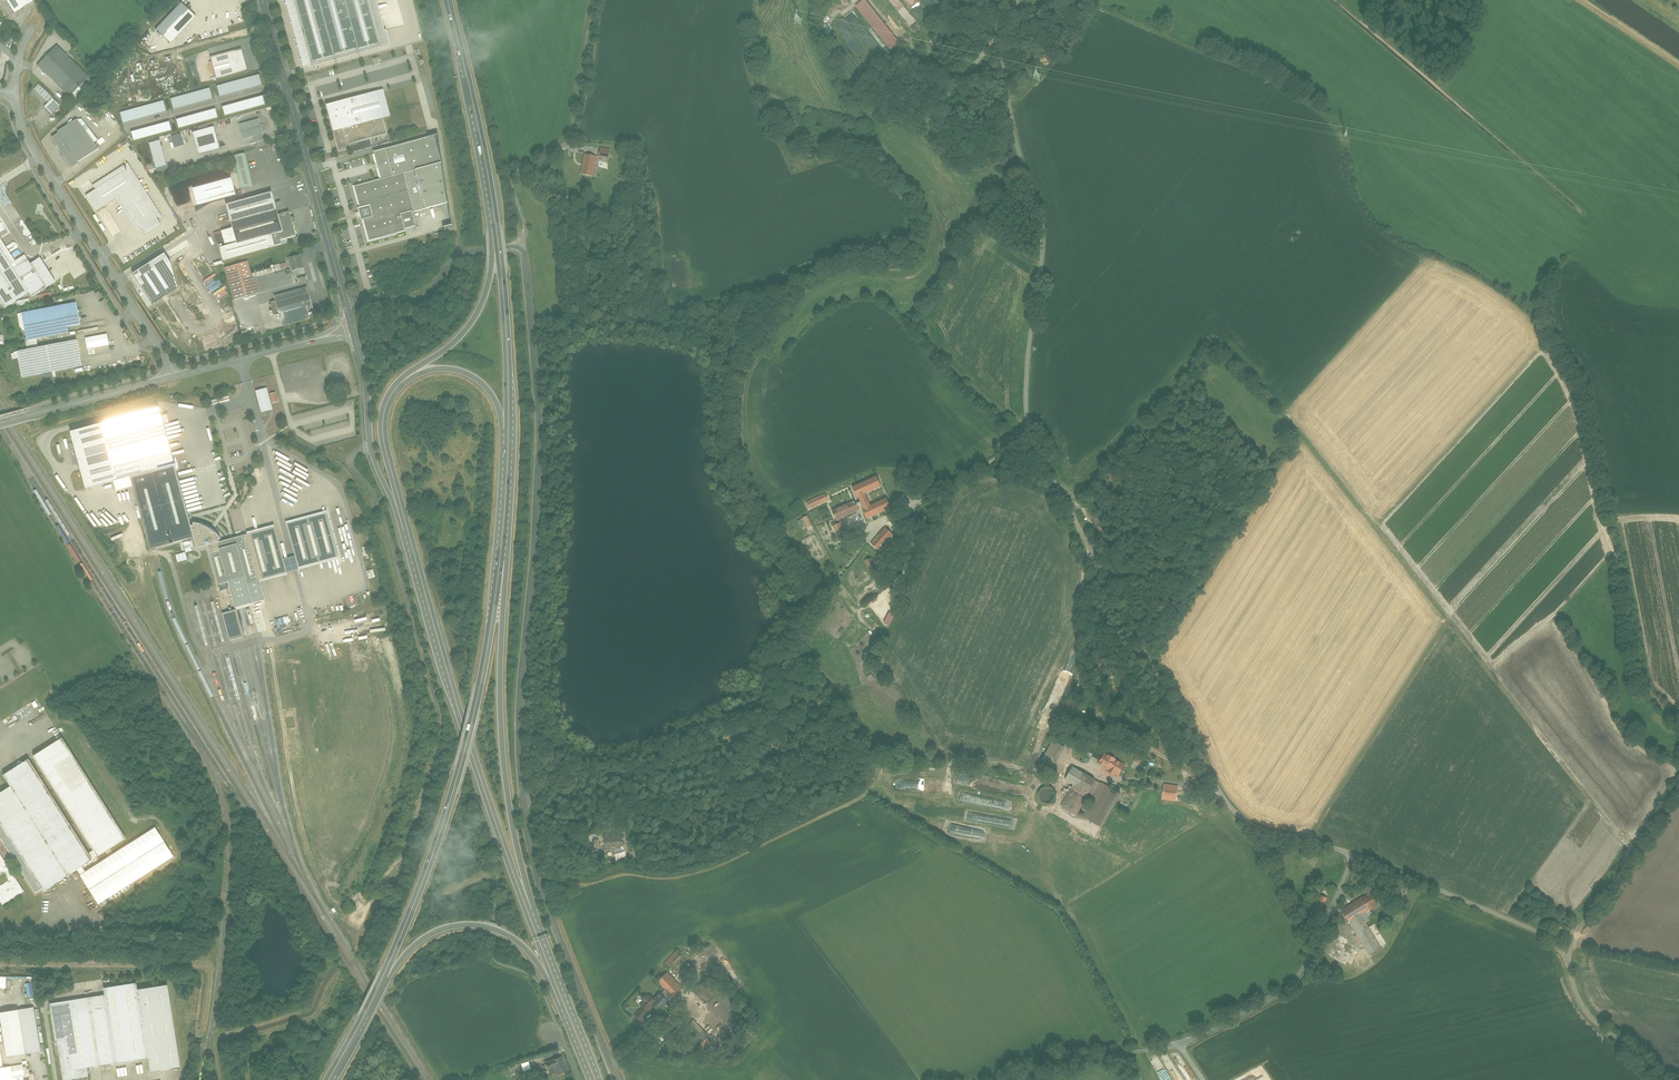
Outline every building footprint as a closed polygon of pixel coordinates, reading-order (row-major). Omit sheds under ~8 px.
[(15,13),(33,2),(32,0),(7,0),(15,13)] [(312,66),(391,44),(379,0),(294,0),(312,66)] [(899,42),(864,1),(855,9),(890,50),(899,42)] [(196,16),(181,2),(156,28),(171,42),(196,16)] [(56,48),(37,67),(66,96),(85,77),(56,48)] [(241,48),(211,57),(217,79),(247,70),(241,48)] [(262,84),(259,73),(217,86),(220,96),(262,84)] [(48,103),(44,107),(52,114),(61,106),(39,84),(34,89),(48,103)] [(212,98),(209,87),(170,98),(173,109),(212,98)] [(380,92),(328,106),(340,152),(350,149),(349,145),(386,136),(382,120),(387,119),(380,92)] [(267,104),(265,95),(222,106),(225,115),(267,104)] [(166,111),(163,100),(120,112),(123,123),(166,111)] [(218,117),(215,108),(176,119),(179,128),(218,117)] [(111,112),(105,116),(112,130),(119,126),(111,112)] [(59,135),(52,139),(71,168),(79,163),(78,161),(97,149),(77,119),(57,132),(59,135)] [(263,133),(259,119),(239,124),(244,139),(263,133)] [(171,130),(169,121),(131,132),(133,140),(171,130)] [(219,148),(213,127),(192,133),(198,155),(219,148)] [(174,148),(184,145),(181,134),(171,136),(174,148)] [(383,180),(352,188),(367,244),(416,231),(412,215),(445,206),(439,168),(430,139),(376,153),(383,180)] [(168,167),(161,142),(150,145),(157,170),(168,167)] [(610,150),(600,149),(599,156),(609,158),(610,150)] [(252,186),(245,153),(233,156),(240,189),(252,186)] [(596,156),(585,154),(582,173),(593,175),(596,156)] [(146,234),(161,224),(159,221),(163,219),(128,164),(94,186),(96,190),(86,196),(97,212),(116,200),(136,231),(141,228),(146,234)] [(271,193),(227,205),(233,227),(221,230),(225,247),(220,248),(223,259),(281,244),(280,240),(295,236),(289,212),(277,215),(271,193)] [(186,251),(191,248),(187,240),(182,243),(186,251)] [(6,306),(26,292),(29,296),(55,279),(41,259),(31,265),(25,256),(15,264),(0,242),(0,298),(6,306)] [(164,253),(132,273),(152,304),(178,287),(170,263),(164,253)] [(299,255),(288,258),(294,277),(297,276),(298,279),(306,276),(299,255)] [(225,267),(234,300),(259,293),(254,276),(251,277),(247,262),(225,267)] [(225,287),(213,293),(218,303),(229,297),(225,287)] [(307,287),(275,296),(283,325),(310,318),(308,310),(313,309),(307,287)] [(39,301),(52,297),(51,292),(38,295),(39,301)] [(76,302),(21,313),(28,349),(17,351),(22,378),(81,366),(76,340),(38,348),(36,338),(67,331),(66,325),(80,322),(76,302)] [(85,338),(87,349),(109,346),(108,334),(85,338)] [(313,370),(311,364),(300,367),(304,382),(314,380),(311,370),(313,370)] [(261,412),(272,410),(267,388),(256,391),(261,412)] [(275,392),(270,394),(272,403),(278,402),(275,392)] [(86,489),(130,477),(149,548),(153,547),(193,537),(196,549),(208,545),(219,585),(223,584),(229,583),(237,611),(241,610),(248,608),(266,603),(260,582),(286,574),(276,529),(221,544),(221,542),(222,542),(220,538),(217,535),(215,533),(212,530),(208,529),(205,527),(201,526),(195,525),(190,526),(159,408),(71,431),(86,489)] [(882,487),(877,477),(853,488),(857,498),(859,497),(864,509),(862,509),(867,519),(891,509),(887,498),(873,504),(868,493),(882,487)] [(808,501),(811,508),(828,501),(825,494),(808,501)] [(852,502),(833,510),(837,520),(859,510),(856,503),(853,504),(852,502)] [(813,525),(809,515),(803,518),(808,527),(813,525)] [(328,516),(289,527),(300,570),(340,560),(328,516)] [(840,523),(834,526),(839,536),(845,533),(840,523)] [(893,534),(884,528),(872,544),(880,550),(893,534)] [(192,551),(191,541),(183,542),(185,552),(192,551)] [(871,558),(865,561),(871,573),(877,570),(871,558)] [(369,579),(376,577),(373,569),(367,571),(369,579)] [(236,610),(223,614),(230,639),(243,636),(236,610)] [(885,623),(891,626),(896,614),(890,612),(885,623)] [(1093,715),(1103,720),(1106,714),(1096,709),(1093,715)] [(0,886),(0,902),(2,905),(24,891),(6,863),(14,858),(36,892),(42,888),(44,891),(125,839),(61,738),(4,774),(11,785),(0,792),(0,837),(12,855),(4,860),(0,853),(0,876),(3,874),(8,881),(0,886)] [(1056,740),(1044,759),(1056,766),(1068,747),(1056,740)] [(1096,750),(1093,755),(1103,761),(1106,755),(1096,750)] [(1127,765),(1107,754),(1106,755),(1103,761),(1101,763),(1109,767),(1108,769),(1111,770),(1110,771),(1116,775),(1118,773),(1121,775),(1127,765)] [(1066,779),(1073,769),(1069,767),(1068,768),(1067,767),(1061,775),(1066,779)] [(1098,780),(1075,767),(1068,779),(1076,784),(1064,805),(1079,814),(1089,795),(1098,780)] [(1089,795),(1094,798),(1103,782),(1098,780),(1089,795)] [(1084,815),(1107,828),(1125,795),(1103,782),(1094,798),(1084,815)] [(1180,786),(1166,784),(1164,798),(1178,800),(1180,786)] [(156,828),(79,877),(98,906),(175,857),(156,828)] [(626,855),(621,830),(597,835),(601,860),(626,855)] [(1399,893),(1403,893),(1403,894),(1408,895),(1409,887),(1400,886),(1399,893)] [(1379,905),(1371,892),(1342,910),(1370,954),(1382,947),(1362,916),(1379,905)] [(1321,917),(1328,897),(1321,895),(1317,905),(1315,904),(1311,914),(1321,917)] [(683,957),(676,951),(664,964),(671,970),(683,957)] [(696,953),(691,955),(698,970),(702,968),(696,953)] [(657,982),(673,998),(680,991),(663,975),(657,982)] [(700,981),(692,989),(704,1001),(712,993),(700,981)] [(56,1041),(62,1079),(68,1079),(88,1077),(87,1068),(149,1058),(151,1072),(182,1067),(169,987),(138,992),(137,984),(105,989),(106,995),(48,1004),(54,1042),(56,1041)] [(650,992),(639,1004),(647,1011),(652,1006),(657,1010),(666,1000),(659,993),(655,997),(650,992)] [(745,1004),(746,1008),(753,1007),(751,998),(744,1000),(745,1004)] [(642,1008),(634,1016),(639,1021),(647,1014),(642,1008)] [(35,1010),(1,1015),(8,1058),(41,1053),(35,1010)] [(692,1019),(682,1029),(697,1044),(707,1035),(692,1019)] [(561,1054),(546,1060),(549,1069),(554,1068),(557,1076),(568,1071),(561,1054)] [(0,1068),(0,1079),(13,1079),(13,1078),(25,1076),(23,1064),(0,1068)] [(529,1068),(526,1069),(529,1079),(542,1076),(540,1066),(529,1069),(529,1068)]
